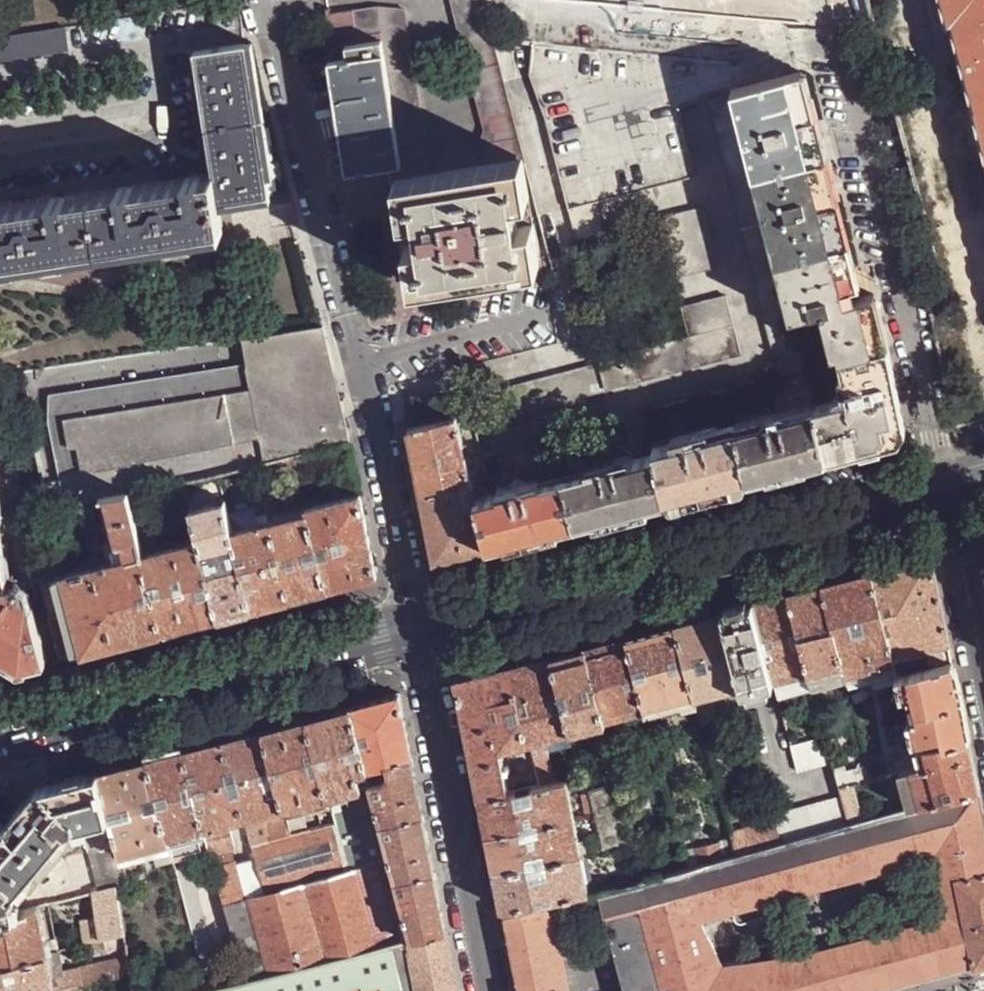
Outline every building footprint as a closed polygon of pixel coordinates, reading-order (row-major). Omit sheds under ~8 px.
[(528,163),(498,41),(498,36),(488,0),(458,0),(489,125),(483,141),(440,148),(429,139),(409,8),(380,5),(385,36),(387,50),(402,160),(395,162),(397,178),(528,163)] [(945,23),(950,23),(972,103),(971,104),(983,151),(983,0),(938,0),(945,23)] [(385,36),(380,5),(333,11),(338,43),(385,36)] [(66,27),(0,37),(0,59),(70,50),(66,27)] [(387,50),(385,36),(338,43),(334,43),(336,56),(387,50)] [(734,63),(734,60),(498,36),(498,41),(536,45),(700,60),(734,63)] [(697,91),(700,60),(536,45),(534,75),(697,91)] [(247,46),(197,52),(201,81),(212,143),(216,173),(218,173),(222,204),(273,195),(247,46)] [(395,162),(402,160),(387,50),(336,56),(354,168),(395,162)] [(765,55),(764,52),(734,60),(734,63),(765,55)] [(709,95),(740,86),(734,63),(700,60),(697,91),(709,95)] [(801,70),(740,86),(740,91),(762,167),(799,313),(803,329),(771,336),(781,375),(809,368),(811,367),(841,358),(841,360),(889,348),(876,294),(859,298),(801,70)] [(709,95),(697,91),(534,75),(536,81),(549,119),(576,111),(577,117),(592,113),(593,118),(607,114),(609,119),(624,116),(625,120),(639,117),(642,125),(666,119),(667,123),(682,120),(683,105),(694,100),(709,95)] [(797,314),(799,313),(762,167),(740,91),(734,94),(789,315),(797,314)] [(767,321),(789,315),(734,94),(710,98),(767,321)] [(577,117),(576,111),(549,119),(571,208),(598,200),(577,117)] [(593,118),(592,113),(577,117),(598,200),(612,198),(593,118)] [(609,119),(607,114),(593,118),(612,198),(628,194),(617,158),(609,119)] [(625,120),(624,116),(609,119),(617,158),(633,153),(625,120)] [(642,125),(639,117),(625,120),(633,153),(633,156),(649,153),(642,125)] [(667,123),(666,119),(642,125),(649,153),(649,156),(674,150),(667,123)] [(690,150),(682,120),(667,123),(674,150),(674,153),(690,150)] [(674,153),(674,150),(649,156),(657,186),(682,180),(674,153)] [(698,177),(690,150),(674,153),(682,180),(698,177)] [(633,156),(633,153),(617,158),(628,194),(643,190),(633,156)] [(649,156),(649,153),(633,156),(643,190),(657,186),(649,156)] [(397,178),(411,278),(542,258),(528,163),(397,178)] [(226,226),(222,204),(218,173),(216,173),(194,177),(125,187),(61,197),(0,206),(0,260),(226,226)] [(607,235),(598,200),(571,208),(579,241),(607,235)] [(705,207),(659,219),(674,278),(719,265),(705,207)] [(600,359),(601,365),(607,390),(655,377),(669,373),(683,369),(697,365),(743,353),(727,295),(712,299),(682,308),(689,335),(675,338),(661,343),(646,346),(600,359)] [(339,383),(326,327),(323,327),(242,340),(246,366),(46,397),(67,506),(105,497),(112,497),(132,492),(134,499),(169,490),(189,485),(223,475),(262,466),(298,458),(314,455),(352,445),(341,388),(339,383)] [(889,348),(841,360),(847,384),(842,385),(843,391),(836,394),(838,398),(816,405),(827,460),(892,443),(905,422),(889,348)] [(601,365),(498,391),(506,418),(608,393),(607,390),(601,365)] [(750,479),(827,460),(816,405),(738,424),(750,479)] [(436,561),(490,547),(478,500),(458,417),(411,428),(436,561)] [(568,433),(574,458),(608,449),(623,446),(616,421),(568,433)] [(750,479),(738,424),(656,445),(658,453),(667,501),(750,479)] [(547,438),(499,450),(505,476),(510,474),(525,471),(540,468),(554,464),(547,438)] [(657,503),(665,501),(654,453),(646,456),(636,458),(647,505),(657,503)] [(654,453),(665,501),(667,501),(658,453),(654,453)] [(298,458),(303,473),(317,470),(314,455),(298,458)] [(647,505),(636,458),(566,477),(578,524),(647,505)] [(478,500),(490,547),(578,524),(566,477),(544,483),(501,494),(478,500)] [(544,483),(542,479),(501,490),(501,494),(544,483)] [(189,485),(169,490),(173,507),(193,501),(189,485)] [(132,492),(112,497),(123,545),(127,543),(131,557),(147,553),(134,499),(132,492)] [(379,575),(364,495),(311,508),(311,511),(330,587),(379,575)] [(221,617),(255,607),(235,530),(228,500),(194,507),(202,538),(221,617)] [(253,525),(264,522),(266,519),(266,515),(265,511),(263,509),(251,512),(247,515),(246,517),(247,522),(248,524),(253,525)] [(294,597),(330,587),(311,511),(274,519),(294,597)] [(255,607),(294,597),(274,519),(264,522),(253,525),(235,530),(255,607)] [(8,586),(4,558),(1,541),(0,535),(0,587),(8,586)] [(165,630),(221,617),(202,538),(147,553),(165,630)] [(3,540),(1,541),(4,558),(6,559),(6,557),(12,555),(10,541),(4,542),(3,540)] [(88,651),(165,630),(147,553),(131,557),(99,565),(95,567),(69,574),(78,611),(88,651)] [(932,553),(871,569),(895,658),(899,673),(899,674),(954,660),(932,553)] [(824,582),(847,671),(895,658),(871,569),(824,582)] [(13,585),(27,592),(32,583),(22,578),(21,580),(16,578),(13,585)] [(824,582),(790,591),(814,685),(848,676),(847,671),(824,582)] [(24,668),(52,661),(38,607),(34,604),(30,602),(27,592),(13,585),(8,586),(0,587),(0,653),(24,668)] [(790,591),(756,599),(775,679),(779,694),(814,685),(790,591)] [(756,599),(722,608),(740,685),(741,688),(775,679),(756,599)] [(722,608),(678,620),(697,697),(740,685),(722,608)] [(64,658),(88,651),(78,611),(54,617),(64,658)] [(628,633),(646,704),(670,698),(674,712),(685,709),(687,714),(701,711),(697,697),(678,620),(628,633)] [(587,644),(605,717),(647,706),(646,704),(628,633),(587,644)] [(553,653),(572,729),(593,723),(606,720),(605,717),(587,644),(553,653)] [(529,740),(572,729),(553,653),(510,664),(529,740)] [(899,673),(895,658),(847,671),(848,676),(851,685),(899,673)] [(954,660),(899,674),(904,693),(914,690),(917,698),(913,700),(915,708),(919,707),(921,714),(911,717),(916,738),(944,732),(946,742),(970,736),(954,660)] [(458,678),(474,755),(501,748),(529,740),(510,664),(458,678)] [(703,720),(746,708),(741,688),(740,685),(697,697),(701,711),(703,720)] [(400,694),(352,707),(368,770),(386,765),(386,763),(413,757),(400,694)] [(670,698),(646,704),(647,706),(650,718),(674,712),(670,698)] [(647,706),(605,717),(606,720),(607,725),(616,722),(618,729),(650,720),(650,718),(647,706)] [(309,718),(328,796),(372,785),(371,785),(369,774),(368,770),(352,707),(309,718)] [(309,718),(265,730),(285,808),(292,806),(298,804),(302,804),(328,796),(309,718)] [(593,723),(598,738),(610,734),(607,725),(606,720),(593,723)] [(225,740),(245,818),(265,813),(285,808),(265,730),(225,740)] [(981,790),(970,736),(946,742),(919,749),(923,765),(908,769),(903,770),(911,808),(942,800),(981,790)] [(793,746),(799,771),(834,761),(828,737),(793,746)] [(225,740),(185,750),(205,829),(230,822),(245,818),(225,740)] [(919,749),(917,745),(902,749),(904,755),(908,769),(923,765),(919,749)] [(482,797),(510,791),(506,771),(505,765),(501,748),(474,755),(482,797)] [(149,760),(168,839),(205,829),(185,750),(149,760)] [(908,769),(904,755),(891,758),(894,773),(903,770),(908,769)] [(413,757),(386,763),(386,765),(388,773),(386,781),(377,783),(371,785),(372,785),(382,825),(424,815),(413,757)] [(117,846),(120,855),(155,847),(169,843),(168,839),(149,760),(100,773),(110,817),(117,846)] [(875,778),(871,763),(848,769),(847,763),(835,766),(839,779),(841,787),(851,785),(875,778)] [(16,897),(14,890),(70,828),(110,817),(100,773),(39,789),(0,834),(0,901),(16,897)] [(375,773),(369,774),(371,785),(377,783),(375,773)] [(834,793),(842,791),(841,787),(839,779),(831,781),(834,793)] [(574,817),(567,780),(510,791),(482,797),(486,816),(490,834),(574,817)] [(638,842),(623,783),(588,791),(594,813),(603,849),(638,842)] [(372,785),(328,796),(331,808),(333,822),(346,871),(346,872),(348,872),(391,862),(382,825),(372,785)] [(850,824),(861,822),(851,785),(841,787),(842,791),(844,797),(850,824)] [(942,800),(948,831),(968,926),(976,965),(976,968),(983,966),(983,803),(981,790),(942,800)] [(594,813),(588,791),(580,793),(585,814),(594,813)] [(302,804),(305,814),(331,808),(328,796),(302,804)] [(808,806),(814,834),(850,824),(844,797),(808,806)] [(935,836),(948,831),(942,800),(911,808),(861,822),(850,824),(814,834),(780,843),(738,854),(724,858),(701,865),(688,867),(678,871),(647,879),(642,881),(651,919),(657,945),(665,978),(668,990),(723,990),(738,987),(730,971),(721,972),(699,925),(707,922),(700,906),(855,864),(856,869),(935,836)] [(298,804),(292,806),(295,817),(288,819),(292,833),(304,829),(298,804)] [(808,806),(773,816),(774,820),(780,843),(814,834),(808,806)] [(285,808),(265,813),(271,839),(292,833),(288,819),(285,808)] [(424,815),(382,825),(391,862),(396,882),(435,872),(424,815)] [(581,854),(574,817),(490,834),(494,853),(497,871),(581,854)] [(774,820),(732,832),(733,837),(738,854),(780,843),(774,820)] [(230,822),(205,829),(212,855),(233,850),(236,849),(230,822)] [(252,844),(250,844),(251,845),(253,849),(256,859),(263,886),(265,894),(346,871),(333,822),(321,825),(316,826),(314,827),(306,829),(304,829),(292,833),(271,839),(252,844)] [(955,918),(968,926),(948,831),(935,836),(938,853),(955,918)] [(909,865),(938,853),(935,836),(856,869),(855,864),(700,906),(707,922),(785,891),(787,898),(856,877),(906,857),(909,865)] [(696,847),(701,865),(724,858),(738,854),(733,837),(696,847)] [(169,843),(155,847),(159,862),(172,859),(169,843)] [(117,846),(90,852),(99,891),(117,888),(127,885),(120,855),(117,846)] [(233,850),(212,855),(245,981),(368,950),(348,872),(346,872),(346,871),(265,894),(246,899),(244,892),(237,864),(233,850)] [(501,890),(504,907),(542,899),(551,897),(553,903),(589,894),(581,854),(497,871),(501,890)] [(244,892),(263,886),(256,859),(237,864),(244,892)] [(391,862),(348,872),(368,950),(408,941),(411,939),(396,882),(391,862)] [(435,872),(396,882),(411,939),(447,930),(435,872)] [(592,894),(624,990),(668,990),(665,978),(657,945),(651,919),(642,881),(592,894)] [(263,886),(244,892),(246,899),(265,894),(263,886)] [(99,891),(93,893),(100,940),(103,940),(124,935),(117,888),(99,891)] [(0,901),(0,916),(19,912),(16,897),(0,901)] [(504,907),(506,915),(544,906),(542,899),(504,907)] [(48,953),(58,950),(52,914),(61,912),(58,902),(39,907),(48,953)] [(553,903),(544,906),(560,988),(561,990),(571,990),(553,903)] [(560,988),(544,906),(506,915),(520,990),(543,990),(560,988)] [(0,916),(0,965),(48,953),(39,907),(19,912),(0,916)] [(968,926),(955,918),(909,926),(911,933),(859,940),(805,953),(806,961),(730,971),(738,987),(968,926)] [(730,971),(707,922),(699,925),(721,972),(730,971)] [(976,965),(968,926),(738,987),(723,990),(880,990),(976,965)] [(408,941),(412,960),(418,990),(458,990),(447,930),(411,939),(408,941)] [(124,935),(103,940),(104,947),(125,942),(124,935)] [(215,989),(208,990),(207,990),(418,990),(412,960),(408,941),(368,950),(245,981),(215,989)] [(0,965),(0,990),(49,990),(53,990),(48,953),(0,965)] [(192,980),(195,990),(207,990),(208,990),(203,977),(192,980)]
